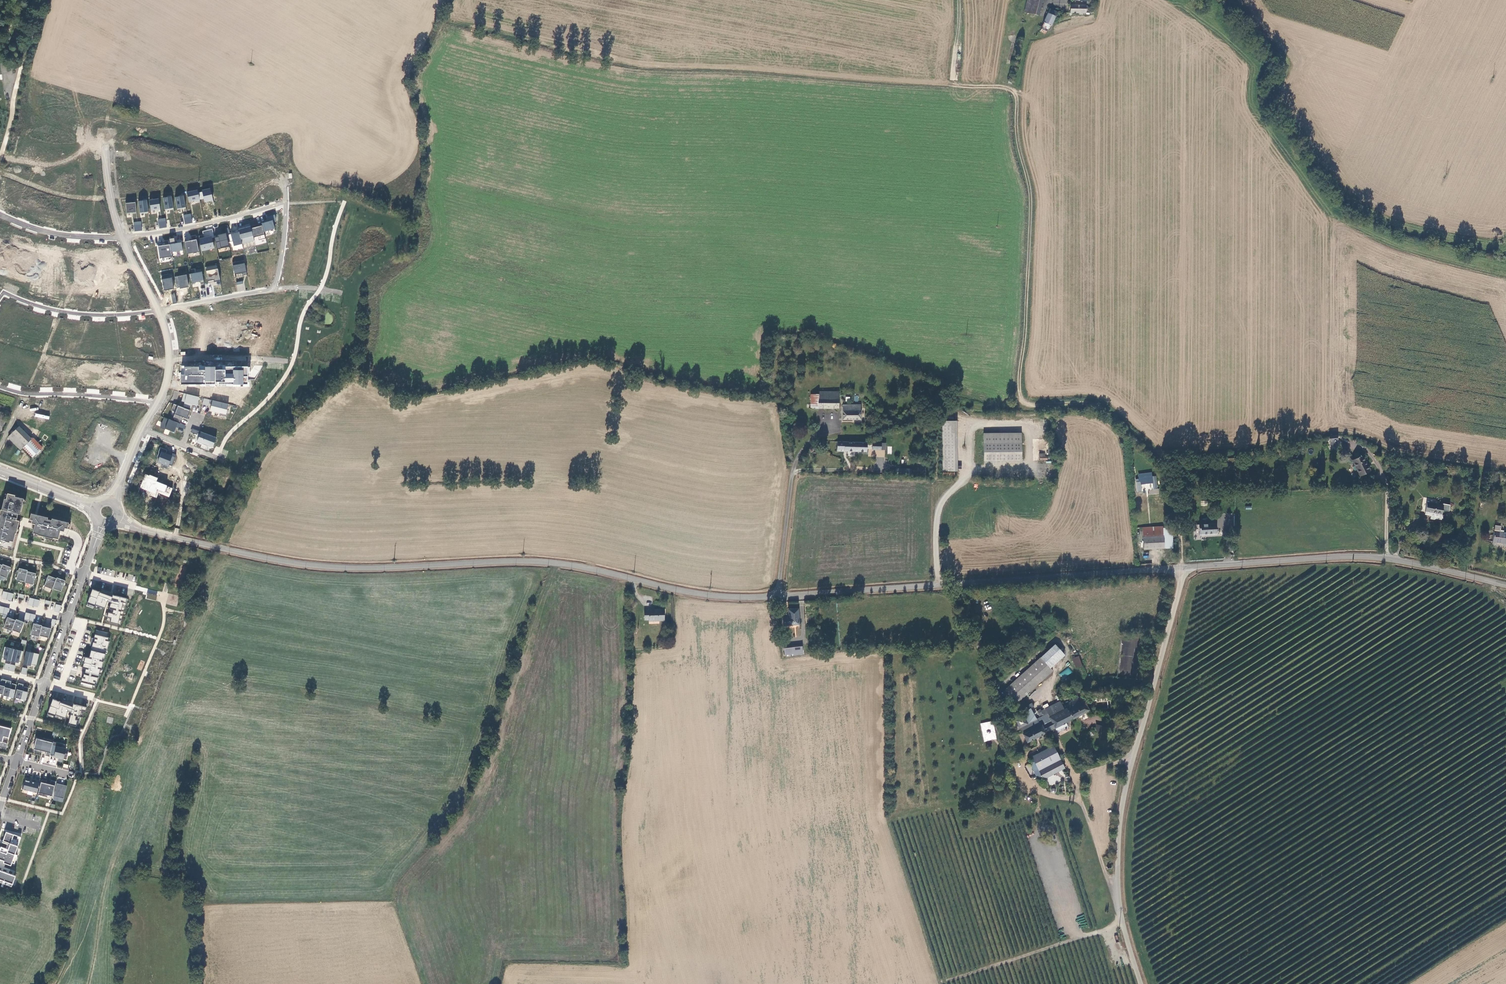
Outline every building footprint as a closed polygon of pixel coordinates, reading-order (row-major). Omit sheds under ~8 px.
[(1023,11),(1039,15),(1043,0),(1026,0),(1023,11)] [(1044,24),(1043,26),(1050,29),(1052,24),(1053,25),(1058,13),(1050,9),(1045,22),(1044,24)] [(210,188),(202,190),(205,202),(213,201),(210,188)] [(197,189),(187,192),(189,202),(200,200),(197,189)] [(183,195),(175,197),(177,209),(185,208),(183,195)] [(171,196),(163,198),(165,210),(174,209),(171,196)] [(159,198),(149,200),(151,211),(156,210),(157,211),(160,211),(159,198)] [(146,200),(138,201),(140,214),(148,213),(146,200)] [(135,202),(125,203),(127,213),(136,213),(135,202)] [(166,220),(159,222),(160,229),(167,227),(166,220)] [(262,226),(264,232),(275,229),(273,220),(261,223),(262,226)] [(238,232),(231,234),(234,246),(254,241),(253,237),(251,228),(250,226),(238,229),(238,232)] [(262,226),(251,228),(253,237),(264,234),(264,232),(262,226)] [(218,237),(215,238),(218,249),(229,246),(226,233),(218,235),(218,237)] [(212,236),(199,238),(201,251),(215,248),(212,236)] [(196,240),(185,242),(188,254),(199,251),(196,240)] [(181,242),(169,244),(171,252),(182,250),(181,242)] [(169,244),(157,246),(160,259),(173,257),(171,252),(169,244)] [(245,260),(233,262),(235,277),(246,276),(245,260)] [(217,264),(205,267),(209,282),(221,280),(217,264)] [(204,280),(202,269),(195,270),(196,273),(190,274),(192,283),(204,280)] [(189,287),(187,275),(175,277),(177,288),(180,287),(180,289),(189,287)] [(172,278),(162,279),(164,290),(174,289),(172,278)] [(215,371),(215,386),(247,386),(247,368),(225,368),(225,370),(215,371)] [(215,369),(181,369),(181,386),(215,386),(215,371),(215,369)] [(839,406),(838,390),(819,391),(819,394),(811,394),(811,407),(839,406)] [(199,397),(183,393),(181,402),(197,406),(199,397)] [(228,404),(204,398),(202,404),(211,406),(210,411),(226,415),(228,404)] [(844,418),(861,418),(861,404),(844,404),(844,418)] [(190,410),(178,405),(174,418),(181,421),(182,417),(187,418),(190,410)] [(186,426),(163,417),(160,428),(165,429),(174,433),(177,426),(185,430),(186,426)] [(958,471),(957,421),(942,421),(943,472),(958,471)] [(19,426),(9,437),(16,444),(22,450),(23,448),(24,448),(32,439),(19,426)] [(213,447),(216,437),(201,432),(197,442),(213,447)] [(985,432),(985,441),(1022,441),(1022,433),(985,432)] [(1337,441),(1337,436),(1329,435),(1328,440),(1329,440),(1330,444),(1333,446),(1333,447),(1338,446),(1337,441)] [(31,440),(24,448),(33,457),(40,450),(31,440)] [(837,441),(837,450),(868,451),(868,442),(837,441)] [(1022,441),(985,441),(985,459),(1022,459),(1022,441)] [(882,442),(872,442),(872,450),(881,450),(885,450),(885,443),(882,443),(882,442)] [(172,465),(175,455),(172,454),(172,455),(162,452),(158,462),(168,466),(169,464),(172,465)] [(1362,455),(1351,460),(1359,476),(1368,471),(1364,463),(1365,463),(1362,455)] [(1152,472),(1138,474),(1138,479),(1135,479),(1137,492),(1142,491),(1141,484),(1150,483),(1150,490),(1148,490),(1149,495),(1158,494),(1156,476),(1152,476),(1152,472)] [(149,475),(145,474),(140,488),(150,492),(149,495),(156,498),(158,493),(169,497),(172,488),(156,482),(158,478),(149,475)] [(6,492),(4,499),(2,498),(0,509),(0,546),(1,546),(1,548),(6,549),(7,546),(11,547),(14,533),(15,533),(19,520),(14,519),(14,517),(16,518),(16,513),(18,514),(22,498),(13,496),(13,494),(6,492)] [(1439,504),(1439,501),(1439,500),(1423,497),(1420,510),(1430,512),(1429,518),(1432,518),(1440,519),(1441,514),(1439,514),(1440,505),(1439,504)] [(46,516),(29,513),(28,519),(30,519),(29,523),(33,524),(31,532),(36,533),(36,534),(51,538),(51,537),(57,538),(59,530),(63,530),(63,527),(68,528),(69,523),(67,523),(67,521),(50,517),(50,519),(46,518),(46,516)] [(1215,532),(1214,522),(1198,523),(1198,534),(1215,532)] [(1174,548),(1174,528),(1165,528),(1165,526),(1144,528),(1145,549),(1174,548)] [(1493,530),(1492,541),(1505,542),(1505,531),(1493,530)] [(7,576),(11,565),(2,562),(2,563),(0,569),(0,574),(7,576)] [(28,568),(19,566),(16,578),(25,580),(27,569),(28,568)] [(33,583),(36,571),(27,569),(25,580),(25,581),(33,583)] [(57,576),(48,573),(44,584),(52,587),(53,586),(57,576)] [(61,590),(65,579),(57,575),(57,576),(53,586),(61,590)] [(99,590),(91,587),(86,602),(94,605),(94,603),(104,607),(107,600),(110,600),(105,620),(117,623),(118,618),(121,619),(126,596),(112,593),(111,595),(105,593),(106,592),(100,590),(99,590)] [(801,628),(799,606),(786,608),(788,624),(792,623),(793,629),(801,628)] [(665,621),(664,609),(649,610),(649,611),(645,611),(645,619),(649,619),(649,620),(658,620),(658,621),(665,621)] [(12,628),(16,618),(8,615),(4,626),(12,629),(12,628)] [(20,631),(24,620),(16,617),(16,618),(12,628),(20,631)] [(42,624),(34,622),(31,633),(39,635),(40,634),(42,624)] [(49,636),(51,626),(42,624),(40,634),(49,636)] [(1067,629),(1062,632),(1069,642),(1074,639),(1067,629)] [(82,678),(80,685),(92,688),(93,684),(95,685),(95,682),(97,682),(98,678),(91,676),(91,673),(100,675),(102,669),(103,662),(101,661),(102,657),(104,658),(106,650),(107,650),(109,641),(107,641),(108,638),(106,637),(107,633),(96,630),(94,639),(95,639),(94,642),(93,642),(89,658),(85,657),(83,668),(86,668),(85,672),(89,673),(89,675),(84,674),(83,678),(82,678)] [(1134,666),(1136,638),(1121,638),(1120,674),(1130,674),(1131,666),(1134,666)] [(1065,655),(1055,645),(1041,658),(1002,694),(1014,707),(1053,671),(1051,668),(1065,655)] [(22,651),(4,646),(1,657),(3,657),(3,658),(18,662),(18,661),(20,661),(22,651)] [(38,653),(25,650),(22,663),(30,665),(30,664),(35,665),(38,653)] [(1078,656),(1074,658),(1078,668),(1082,666),(1078,656)] [(14,665),(4,662),(3,669),(13,671),(14,665)] [(1062,679),(1072,673),(1069,667),(1059,674),(1062,679)] [(2,694),(2,695),(12,697),(15,684),(11,683),(10,685),(9,685),(10,681),(0,678),(0,680),(0,693),(2,694)] [(22,684),(18,682),(14,697),(25,699),(28,687),(23,686),(23,688),(22,687),(22,684)] [(1028,744),(1049,732),(1089,711),(1081,697),(1063,707),(1060,702),(1042,713),(1040,710),(1037,712),(1041,719),(1037,721),(1031,709),(1034,708),(1032,704),(1023,709),(1025,712),(1022,714),(1023,716),(1014,721),(1019,729),(1020,729),(1023,735),(1028,744)] [(70,704),(52,698),(47,712),(55,715),(55,713),(65,717),(68,710),(71,711),(68,723),(76,725),(77,719),(78,719),(81,709),(85,710),(86,706),(72,703),(72,705),(70,704)] [(993,721),(980,723),(984,742),(997,739),(993,721)] [(5,748),(5,747),(6,747),(7,743),(6,742),(2,741),(3,735),(8,737),(10,727),(0,725),(0,746),(5,748)] [(44,738),(37,736),(34,747),(47,750),(46,754),(50,755),(51,753),(54,740),(54,739),(45,737),(44,738)] [(63,742),(54,740),(51,753),(55,754),(55,755),(59,756),(67,758),(69,752),(66,752),(67,746),(62,745),(63,742)] [(1053,747),(1048,750),(1056,764),(1061,761),(1053,747)] [(1065,769),(1061,761),(1056,764),(1048,750),(1033,758),(1035,763),(1031,766),(1035,773),(1039,770),(1041,775),(1044,780),(1065,769)] [(40,782),(31,779),(31,778),(27,777),(26,783),(24,782),(23,788),(38,791),(40,782)] [(48,779),(43,778),(39,793),(48,795),(49,793),(53,794),(57,780),(52,778),(51,781),(51,782),(47,782),(48,780),(48,779)] [(60,786),(57,786),(55,794),(65,797),(68,784),(61,782),(60,786)] [(6,832),(2,842),(7,844),(6,848),(1,846),(0,848),(0,860),(4,861),(3,863),(11,866),(12,863),(14,864),(17,855),(15,854),(21,837),(6,832)] [(0,870),(0,883),(12,887),(16,876),(0,870)]
